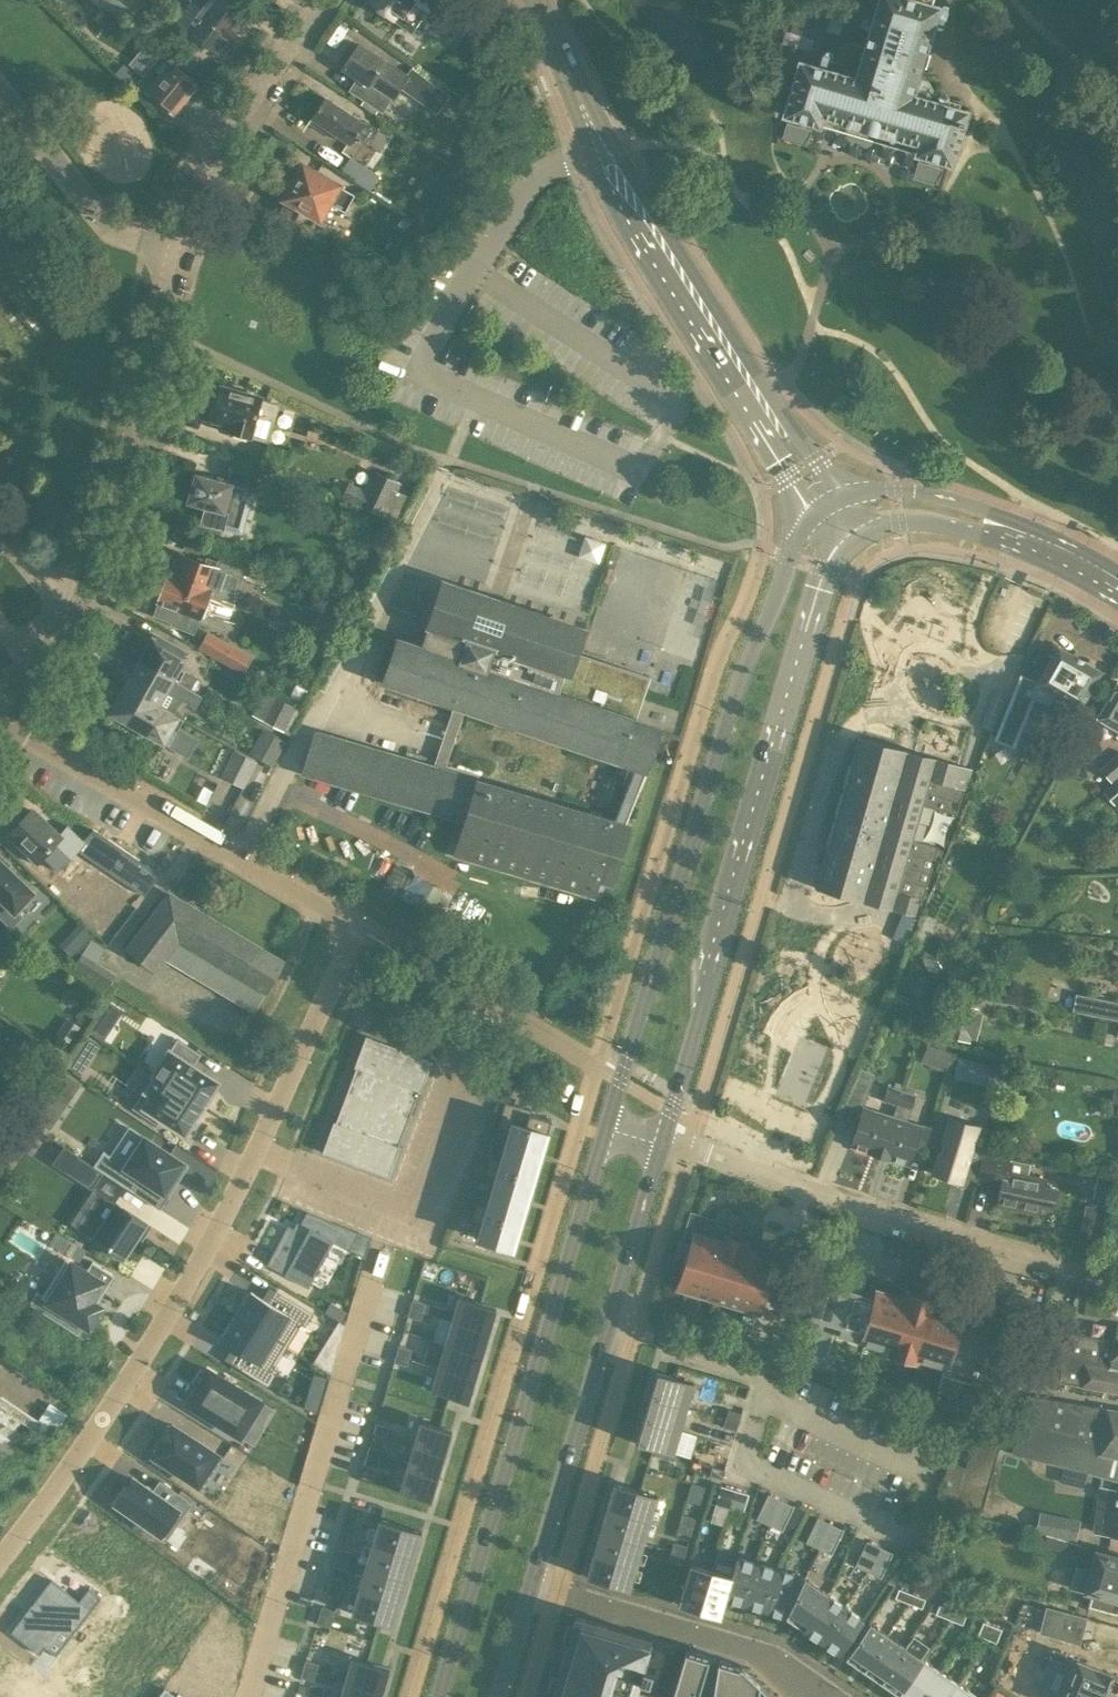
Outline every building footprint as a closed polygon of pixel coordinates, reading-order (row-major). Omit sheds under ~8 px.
[(99,1),(120,17),(128,6),(119,0),(100,0),(99,1)] [(246,16),(224,0),(190,0),(202,9),(187,30),(219,53),(246,16)] [(446,22),(457,7),(448,0),(371,0),(370,2),(410,32),(428,8),(446,22)] [(818,125),(917,154),(948,163),(950,164),(951,161),(958,138),(964,140),(971,117),(972,114),(966,112),(967,110),(964,109),(929,99),(932,88),(928,81),(917,78),(938,8),(939,6),(936,5),(918,0),(877,0),(864,46),(851,42),(850,42),(848,42),(846,42),(845,42),(843,43),(841,45),(840,46),(839,48),(838,49),(835,63),(827,60),(825,68),(801,61),(799,60),(798,63),(798,64),(783,112),(782,114),(785,115),(816,124),(818,125)] [(799,34),(823,41),(835,0),(809,0),(799,34)] [(385,97),(391,101),(407,77),(358,44),(341,68),(360,81),(353,92),(378,108),(385,97)] [(172,63),(165,71),(154,62),(137,83),(173,112),(197,83),(172,63)] [(479,100),(468,92),(461,102),(458,106),(469,114),(479,100)] [(341,155),(355,134),(380,151),(394,128),(383,120),(378,129),(377,128),(365,120),(363,123),(324,96),(307,121),(321,130),(316,138),(341,155)] [(400,136),(396,142),(402,146),(406,140),(400,136)] [(339,170),(361,183),(371,168),(349,155),(339,170)] [(338,183),(303,164),(291,184),(288,185),(283,192),(285,196),(284,198),(286,199),(280,210),(295,219),(302,207),(320,217),(328,202),(345,211),(354,194),(338,185),(338,183)] [(231,433),(251,439),(258,417),(275,422),(279,408),(262,404),(263,400),(223,388),(213,421),(233,427),(231,433)] [(230,514),(239,516),(247,486),(257,488),(263,465),(234,457),(228,478),(218,476),(216,480),(196,475),(189,503),(205,508),(201,525),(225,531),(230,514)] [(364,491),(348,484),(342,496),(383,514),(397,482),(373,471),(364,491)] [(377,531),(382,519),(338,501),(333,512),(377,531)] [(577,553),(597,561),(605,542),(584,534),(577,553)] [(182,555),(175,574),(231,596),(238,577),(230,574),(234,563),(220,557),(217,563),(206,559),(204,563),(182,555)] [(231,596),(175,574),(173,573),(161,603),(164,604),(159,617),(176,624),(175,626),(195,634),(201,618),(203,619),(205,614),(213,617),(216,612),(224,615),(231,596)] [(587,624),(498,594),(483,588),(481,595),(442,582),(419,647),(397,640),(392,654),(383,681),(454,705),(446,727),(433,768),(314,733),(303,772),(465,819),(459,841),(474,845),(470,859),(595,895),(600,879),(603,880),(611,882),(628,826),(624,825),(646,769),(647,770),(660,730),(562,697),(587,624)] [(342,618),(328,611),(317,633),(331,640),(342,618)] [(207,633),(199,647),(249,676),(265,648),(252,640),(247,648),(232,639),(228,645),(207,633)] [(147,649),(140,661),(191,690),(197,679),(179,669),(188,654),(156,635),(153,639),(149,639),(145,646),(147,649)] [(1021,675),(1012,697),(1002,721),(1022,729),(1035,697),(1049,705),(1048,707),(1053,710),(1054,708),(1068,716),(1075,704),(1080,707),(1100,671),(1057,646),(1037,681),(1021,675)] [(140,661),(133,673),(129,673),(125,680),(127,684),(126,686),(159,705),(174,714),(182,700),(195,708),(202,696),(191,690),(140,661)] [(1099,718),(1117,729),(1117,685),(1099,718)] [(111,705),(113,708),(111,713),(187,756),(198,737),(179,726),(183,719),(174,714),(159,705),(126,686),(119,698),(115,699),(111,705)] [(981,725),(991,730),(1006,694),(995,690),(981,725)] [(273,695),(261,719),(284,731),(296,707),(273,695)] [(272,734),(258,758),(273,766),(286,742),(272,734)] [(915,917),(935,849),(911,842),(923,805),(956,814),(963,790),(966,791),(972,769),(971,768),(969,774),(933,763),(931,773),(901,764),(904,755),(858,741),(860,736),(858,735),(814,887),(815,887),(817,882),(863,896),(866,886),(895,895),(893,904),(915,911),(913,916),(915,917)] [(226,751),(232,753),(221,776),(227,779),(243,787),(254,766),(252,759),(234,750),(235,747),(229,745),(226,751)] [(1111,784),(1117,777),(1117,751),(1098,770),(1111,784)] [(1115,808),(1117,805),(1117,778),(1102,793),(1115,808)] [(80,856),(79,858),(32,810),(9,832),(23,847),(20,851),(34,865),(48,851),(67,870),(71,865),(81,876),(75,882),(85,892),(107,869),(97,860),(90,866),(80,856)] [(11,926),(21,916),(15,910),(33,892),(7,867),(10,864),(0,855),(0,916),(11,926)] [(168,895),(127,950),(154,971),(161,959),(253,1014),(282,964),(168,895)] [(902,913),(891,938),(904,943),(914,918),(902,913)] [(71,936),(62,945),(73,955),(81,946),(71,936)] [(90,939),(81,953),(74,966),(108,987),(116,974),(97,962),(104,947),(90,939)] [(1109,1000),(1074,994),(1071,1013),(1105,1019),(1109,1000)] [(968,1039),(974,1009),(954,1005),(948,1035),(968,1039)] [(96,1021),(90,1029),(104,1039),(110,1030),(96,1021)] [(398,1145),(397,1145),(417,1092),(419,1093),(431,1062),(416,1056),(416,1057),(380,1043),(380,1041),(365,1035),(353,1067),(354,1067),(333,1120),(332,1119),(319,1151),(334,1157),(335,1155),(371,1170),(370,1171),(385,1177),(398,1145)] [(177,1038),(154,1073),(201,1105),(202,1104),(217,1082),(193,1066),(201,1054),(177,1038)] [(921,1061),(947,1066),(951,1048),(925,1043),(921,1061)] [(76,1054),(69,1065),(81,1073),(88,1061),(76,1054)] [(952,1079),(968,1083),(974,1062),(958,1058),(952,1079)] [(880,1155),(892,1117),(863,1108),(874,1074),(860,1069),(845,1102),(862,1109),(850,1146),(880,1155)] [(81,1084),(65,1073),(51,1094),(67,1105),(81,1084)] [(201,1105),(154,1073),(131,1108),(155,1124),(159,1117),(183,1133),(192,1119),(197,1122),(207,1107),(202,1104),(201,1105)] [(41,1091),(19,1076),(3,1099),(25,1114),(41,1091)] [(900,1090),(887,1086),(882,1102),(895,1106),(900,1090)] [(920,1127),(907,1122),(910,1111),(915,1095),(900,1090),(895,1106),(892,1117),(880,1155),(907,1164),(920,1127)] [(540,1156),(547,1133),(551,1120),(530,1114),(531,1109),(505,1102),(505,1101),(504,1101),(499,1119),(496,1129),(508,1132),(505,1146),(501,1159),(488,1155),(485,1165),(482,1174),(495,1178),(491,1191),(487,1205),(474,1201),(471,1211),(468,1220),(481,1224),(477,1239),(490,1243),(489,1248),(510,1254),(511,1254),(520,1225),(527,1202),(533,1179),(540,1156)] [(934,1172),(959,1180),(970,1148),(972,1142),(982,1144),(987,1124),(967,1119),(964,1132),(962,1132),(952,1142),(944,1139),(934,1172)] [(103,1150),(93,1165),(104,1172),(133,1191),(141,1178),(163,1193),(172,1180),(177,1182),(188,1166),(170,1153),(144,1136),(125,1165),(103,1150)] [(92,1190),(104,1172),(93,1165),(76,1154),(64,1172),(92,1190)] [(1043,1186),(1044,1180),(1028,1176),(1031,1163),(1012,1159),(1011,1160),(983,1154),(977,1180),(1000,1185),(996,1205),(1037,1214),(1039,1206),(1050,1209),(1055,1189),(1043,1186)] [(1112,1182),(1096,1178),(1092,1198),(1097,1199),(1096,1208),(1106,1210),(1112,1182)] [(150,1226),(108,1198),(85,1233),(122,1257),(135,1236),(141,1239),(150,1226)] [(266,1264),(308,1286),(340,1225),(306,1211),(296,1229),(287,1225),(266,1264)] [(725,1237),(729,1225),(691,1213),(685,1235),(681,1234),(676,1253),(688,1257),(678,1289),(757,1312),(774,1258),(746,1250),(748,1244),(725,1237)] [(365,1258),(371,1237),(370,1237),(358,1232),(356,1236),(349,1249),(365,1258)] [(85,1272),(64,1259),(41,1297),(88,1326),(100,1307),(90,1301),(101,1283),(107,1286),(114,1275),(92,1261),(85,1272)] [(800,1357),(823,1364),(826,1354),(857,1363),(864,1339),(890,1347),(888,1353),(916,1361),(918,1355),(944,1363),(937,1385),(980,1398),(989,1367),(983,1365),(991,1337),(956,1326),(959,1316),(932,1308),(935,1300),(906,1292),(904,1299),(877,1291),(874,1302),(822,1286),(800,1357)] [(251,1291),(235,1315),(286,1347),(300,1323),(304,1326),(313,1312),(275,1289),(268,1302),(251,1291)] [(699,1299),(684,1295),(680,1307),(695,1312),(699,1299)] [(459,1297),(452,1320),(489,1331),(495,1307),(459,1297)] [(409,1308),(423,1312),(425,1303),(412,1299),(409,1308)] [(331,1303),(325,1312),(340,1321),(346,1312),(331,1303)] [(423,1312),(409,1308),(407,1316),(420,1320),(423,1312)] [(235,1315),(220,1340),(238,1351),(230,1363),(268,1386),(276,1372),(272,1370),(286,1347),(235,1315)] [(452,1320),(445,1343),(482,1354),(489,1331),(452,1320)] [(338,1322),(326,1342),(337,1349),(344,1325),(338,1322)] [(1038,1328),(1033,1347),(1070,1354),(1117,1362),(1117,1324),(1117,1323),(1114,1339),(1038,1328)] [(482,1354),(445,1343),(438,1367),(475,1378),(482,1354)] [(396,1354),(409,1358),(412,1349),(398,1345),(396,1354)] [(1070,1354),(1033,1347),(1025,1375),(1065,1382),(1064,1384),(1117,1393),(1117,1362),(1070,1354)] [(409,1358),(396,1354),(393,1362),(406,1366),(409,1358)] [(475,1378),(438,1367),(431,1390),(468,1401),(475,1378)] [(198,1385),(187,1403),(240,1435),(261,1401),(208,1369),(205,1373),(200,1370),(193,1382),(198,1385)] [(656,1372),(649,1396),(686,1407),(693,1383),(656,1372)] [(849,1393),(862,1397),(864,1388),(851,1384),(849,1393)] [(0,1395),(0,1464),(6,1468),(25,1438),(40,1447),(52,1429),(56,1432),(67,1414),(49,1402),(37,1420),(0,1395)] [(317,1412),(321,1399),(308,1396),(304,1408),(317,1412)] [(649,1396),(643,1419),(679,1430),(686,1407),(649,1396)] [(1107,1479),(1113,1457),(1117,1458),(1117,1410),(1039,1398),(1038,1403),(1026,1400),(1012,1454),(1107,1479)] [(906,1400),(902,1413),(911,1415),(914,1402),(906,1400)] [(986,1438),(1013,1444),(1020,1411),(1007,1408),(1003,1427),(989,1424),(986,1438)] [(725,1418),(738,1422),(741,1413),(728,1409),(725,1418)] [(738,1422),(725,1418),(723,1427),(736,1431),(738,1422)] [(679,1430),(643,1419),(636,1443),(672,1454),(679,1430)] [(413,1444),(444,1453),(451,1430),(420,1420),(413,1444)] [(389,1427),(376,1423),(373,1432),(386,1436),(389,1427)] [(223,1457),(172,1424),(171,1427),(168,1425),(157,1441),(160,1443),(152,1456),(202,1488),(223,1457)] [(958,1491),(984,1498),(998,1442),(972,1436),(958,1491)] [(444,1453),(413,1444),(406,1467),(437,1477),(444,1453)] [(366,1455),(379,1459),(382,1450),(369,1446),(366,1455)] [(379,1459),(366,1455),(364,1464),(377,1467),(379,1459)] [(709,1475),(722,1479),(724,1470),(712,1466),(709,1475)] [(437,1477),(406,1467),(399,1491),(430,1500),(437,1477)] [(133,1479),(115,1504),(134,1517),(132,1520),(149,1531),(150,1529),(166,1540),(192,1504),(159,1481),(151,1492),(133,1479)] [(607,1507),(600,1530),(642,1542),(656,1495),(614,1483),(607,1507)] [(691,1483),(689,1491),(701,1495),(704,1487),(691,1483)] [(732,1499),(735,1490),(721,1486),(715,1504),(729,1508),(732,1499)] [(1111,1520),(1109,1534),(1117,1536),(1117,1489),(1100,1486),(1096,1518),(1111,1520)] [(735,1490),(732,1499),(746,1503),(748,1494),(735,1490)] [(701,1495),(689,1491),(686,1500),(699,1504),(701,1495)] [(780,1500),(768,1494),(756,1519),(769,1525),(780,1500)] [(780,1500),(769,1525),(781,1531),(793,1506),(780,1500)] [(679,1523),(692,1527),(695,1518),(682,1514),(679,1523)] [(817,1517),(805,1542),(819,1548),(831,1524),(817,1517)] [(365,1566),(407,1578),(421,1531),(379,1519),(372,1543),(365,1566)] [(692,1527),(679,1523),(677,1531),(690,1535),(692,1527)] [(831,1524),(819,1548),(831,1554),(843,1529),(831,1524)] [(642,1542),(600,1530),(586,1577),(628,1589),(642,1542)] [(1075,1557),(1079,1543),(1051,1536),(1048,1549),(1075,1557)] [(868,1572),(880,1547),(866,1541),(855,1565),(868,1572)] [(671,1550),(684,1554),(686,1546),(674,1542),(671,1550)] [(892,1553),(880,1547),(868,1572),(880,1577),(892,1553)] [(336,1557),(349,1561),(352,1553),(339,1549),(336,1557)] [(684,1554),(671,1550),(668,1559),(681,1563),(684,1554)] [(1093,1593),(1089,1605),(1116,1613),(1117,1605),(1117,1557),(1095,1551),(1090,1567),(1082,1565),(1076,1588),(1093,1593)] [(736,1556),(730,1575),(731,1575),(725,1597),(726,1598),(744,1603),(756,1562),(736,1556)] [(349,1561),(336,1557),(333,1566),(346,1570),(349,1561)] [(756,1562),(744,1603),(764,1609),(777,1568),(756,1562)] [(699,1610),(711,1569),(689,1563),(677,1604),(699,1610)] [(407,1578),(365,1566),(351,1613),(393,1625),(400,1601),(407,1578)] [(777,1568),(764,1609),(785,1615),(803,1576),(777,1568)] [(711,1569),(699,1610),(720,1616),(726,1598),(725,1597),(731,1575),(730,1575),(711,1569)] [(328,1585),(341,1589),(343,1580),(330,1576),(328,1585)] [(803,1576),(785,1615),(803,1628),(827,1593),(803,1576)] [(51,1579),(10,1632),(39,1654),(63,1623),(74,1631),(101,1597),(88,1588),(79,1601),(51,1579)] [(341,1589),(328,1585),(325,1594),(338,1597),(341,1589)] [(912,1594),(898,1588),(895,1598),(908,1603),(912,1594)] [(827,1593),(803,1628),(820,1640),(845,1605),(827,1593)] [(912,1594),(908,1603),(921,1608),(925,1599),(912,1594)] [(805,1676),(787,1671),(788,1662),(587,1602),(582,1618),(575,1615),(572,1626),(566,1624),(562,1639),(567,1641),(557,1677),(551,1675),(547,1690),(552,1692),(551,1696),(835,1696),(805,1676)] [(845,1605),(820,1640),(839,1652),(843,1646),(863,1617),(845,1605)] [(952,1610),(939,1605),(935,1614),(949,1619),(952,1610)] [(319,1615),(332,1619),(334,1610),(321,1606),(319,1615)] [(1047,1607),(1040,1633),(1078,1644),(1086,1618),(1047,1607)] [(952,1610),(949,1619),(962,1624),(966,1615),(952,1610)] [(332,1619),(319,1615),(316,1623),(329,1627),(332,1619)] [(863,1669),(887,1634),(868,1621),(844,1656),(863,1669)] [(983,1622),(977,1635),(987,1639),(992,1626),(983,1622)] [(1001,1629),(992,1626),(987,1639),(996,1643),(1001,1629)] [(887,1634),(863,1669),(880,1681),(904,1646),(887,1634)] [(904,1646),(880,1681),(898,1693),(922,1658),(904,1646)] [(1044,1681),(1041,1689),(1061,1696),(1113,1696),(1117,1684),(1117,1676),(1076,1660),(1075,1664),(1069,1662),(1071,1656),(1091,1664),(1093,1659),(1068,1650),(1068,1652),(1057,1648),(1044,1681)] [(202,1667),(189,1656),(178,1671),(191,1681),(202,1667)] [(345,1681),(382,1691),(388,1668),(352,1657),(345,1681)] [(898,1693),(903,1696),(921,1696),(939,1670),(922,1658),(898,1693)] [(302,1668),(316,1672),(318,1663),(305,1660),(302,1668)] [(316,1672),(302,1668),(300,1677),(313,1681),(316,1672)] [(939,1670),(921,1696),(947,1696),(957,1682),(939,1670)] [(345,1681),(340,1696),(380,1696),(382,1691),(345,1681)] [(947,1696),(974,1696),(975,1695),(957,1682),(947,1696)] [(164,1688),(157,1696),(176,1696),(164,1688)] [(997,1688),(992,1696),(1009,1696),(997,1688)]
